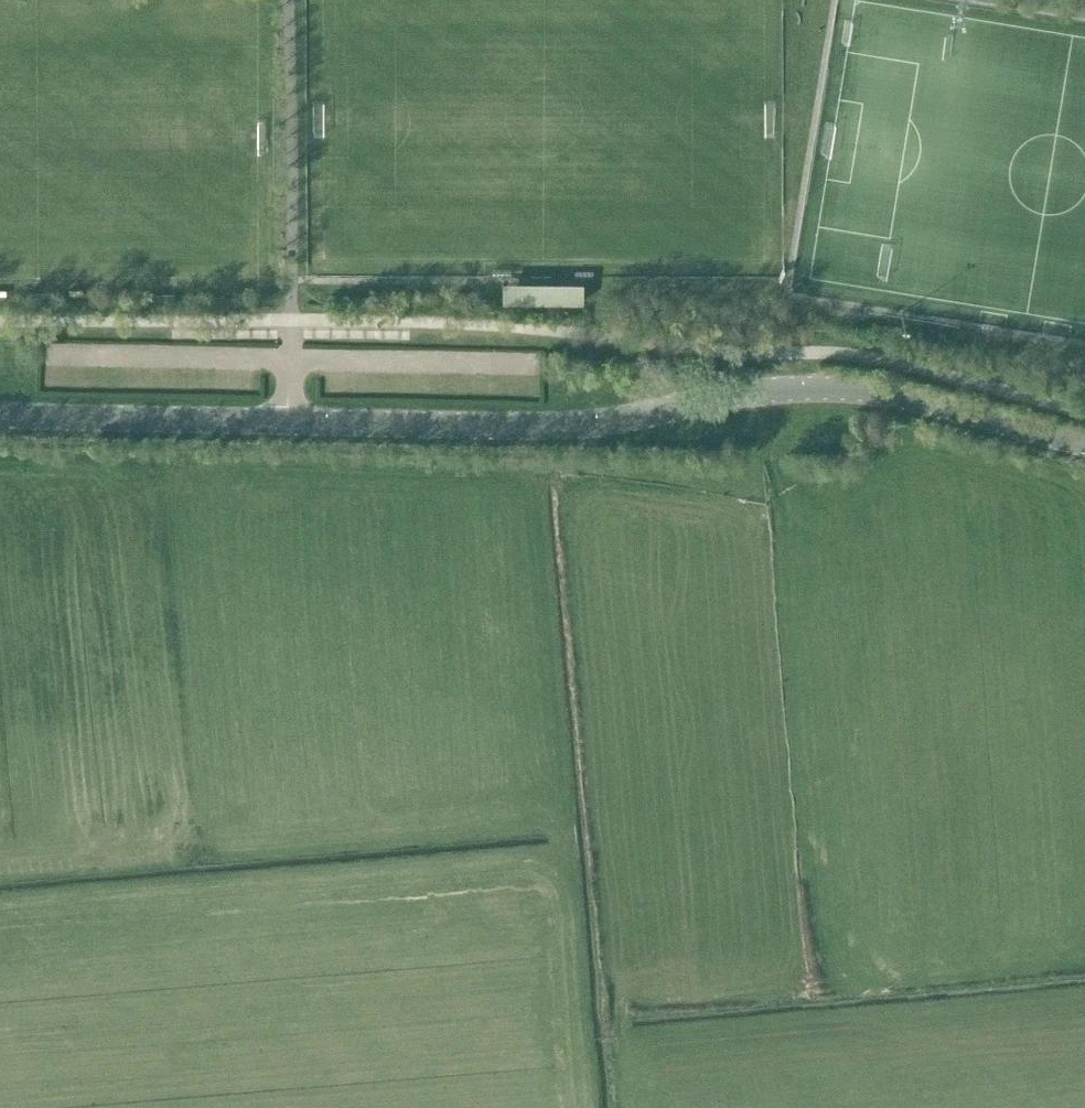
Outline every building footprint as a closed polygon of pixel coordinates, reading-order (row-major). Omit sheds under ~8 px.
[(581,301),(582,283),(586,283),(586,271),(575,271),(575,277),(508,277),(508,271),(497,271),(497,283),(501,283),(501,300),(581,301)]
